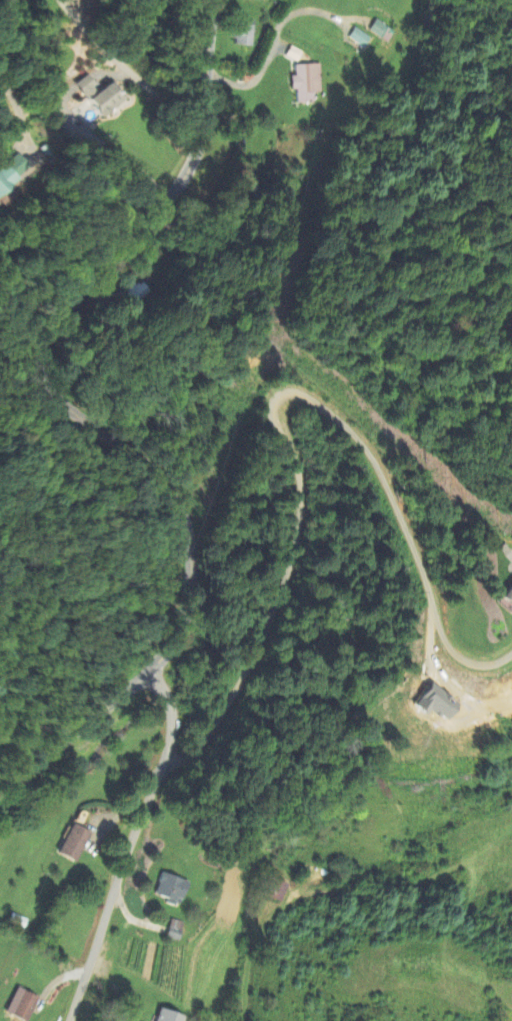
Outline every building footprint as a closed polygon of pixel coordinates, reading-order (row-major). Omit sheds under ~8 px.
[(370,31),(385,40),(392,29),(377,20),(370,31)] [(253,26),(235,25),(234,46),(252,47),(253,26)] [(323,93),(322,65),(295,66),(295,76),(291,76),(291,91),(296,91),(297,104),(315,104),(314,94),(323,93)] [(76,84),(99,119),(126,102),(113,82),(97,93),(87,77),(76,84)] [(29,168),(17,155),(0,170),(0,195),(29,168)] [(503,600),(511,604),(511,581),(503,600)] [(76,863),(91,834),(73,824),(58,854),(76,863)] [(186,924),(172,920),(167,938),(180,942),(186,924)] [(38,997),(16,989),(6,1015),(21,1020),(29,1020),(38,997)] [(186,1017),(160,1009),(156,1020),(185,1020),(186,1017)]
